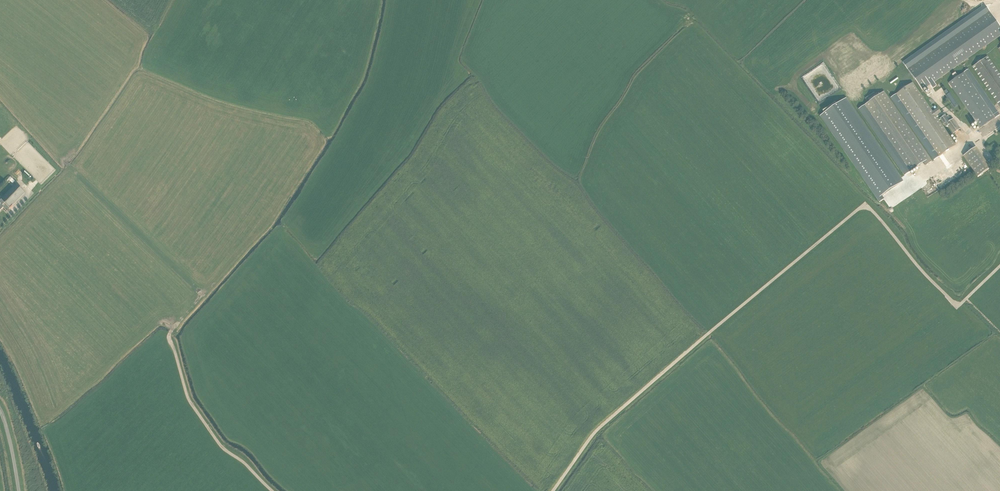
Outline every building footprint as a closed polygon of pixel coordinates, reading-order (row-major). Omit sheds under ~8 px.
[(999,35),(999,26),(990,12),(908,69),(922,90),(999,35)] [(987,56),(972,66),(999,106),(999,75),(987,56)] [(980,128),(995,118),(989,109),(964,72),(949,83),(980,128)] [(933,111),(913,82),(896,94),(939,156),(956,145),(936,116),(941,112),(938,108),(933,111)] [(932,161),(884,91),(879,95),(877,92),(868,99),(870,101),(864,105),(911,172),(924,162),(926,165),(932,161)] [(845,99),(820,117),(880,203),(884,200),(881,197),(902,182),(845,99)] [(950,121),(945,115),(940,119),(946,127),(948,126),(953,134),(960,129),(953,119),(950,121)] [(978,177),(990,168),(976,147),(963,156),(978,177)] [(25,193),(16,184),(1,199),(1,200),(0,202),(0,211),(3,207),(7,211),(25,193)]
